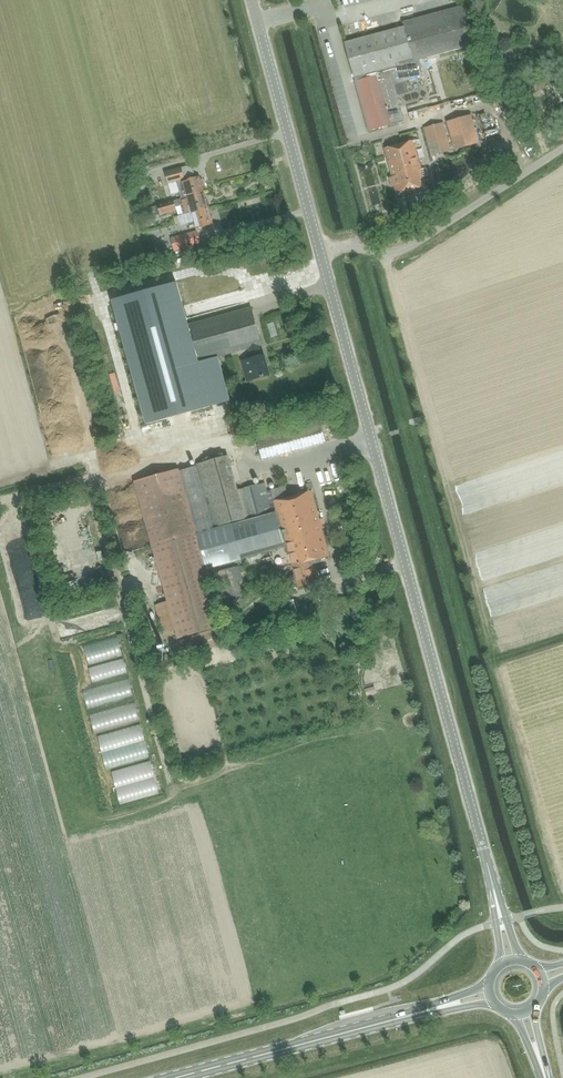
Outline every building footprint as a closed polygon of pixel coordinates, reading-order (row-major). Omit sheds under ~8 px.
[(354,41),(345,43),(347,51),(353,72),(354,78),(356,83),(357,87),(364,113),(369,131),(380,128),(393,124),(401,122),(404,121),(402,115),(399,103),(398,99),(397,96),(396,91),(394,85),(411,81),(418,79),(424,77),(423,73),(419,60),(424,59),(439,55),(459,49),(466,47),(471,46),(477,44),(469,14),(467,5),(463,6),(459,7),(453,8),(448,10),(440,12),(434,14),(403,22),(404,27),(401,27),(396,29),(371,36),(369,36),(366,37),(362,38),(354,41)] [(471,46),(466,47),(467,50),(473,74),(486,71),(480,52),(479,49),(479,46),(478,44),(477,44),(471,46)] [(396,91),(397,96),(414,92),(411,81),(394,85),(396,91)] [(460,118),(448,122),(456,150),(471,145),(480,143),(472,115),(460,118)] [(429,127),(424,128),(431,157),(451,152),(444,123),(438,125),(429,127)] [(401,145),(385,149),(387,157),(397,195),(426,187),(424,178),(430,177),(427,168),(422,169),(416,149),(422,147),(420,140),(404,144),(401,145)] [(199,177),(184,181),(180,168),(165,172),(168,183),(176,181),(181,198),(181,199),(204,193),(199,177)] [(184,215),(208,208),(204,193),(181,199),(181,198),(157,205),(160,213),(176,209),(175,206),(181,204),(183,214),(184,215)] [(184,215),(183,214),(177,216),(180,224),(194,221),(196,228),(196,229),(213,224),(212,223),(208,208),(184,215)] [(201,244),(197,230),(171,238),(175,251),(201,244)] [(201,361),(191,324),(188,325),(176,282),(112,301),(146,424),(211,407),(198,362),(201,361)] [(251,308),(191,324),(201,361),(249,348),(252,358),(262,355),(259,346),(261,345),(251,308)] [(262,355),(252,358),(242,361),(244,361),(249,379),(243,381),(243,382),(270,374),(265,355),(262,355)] [(319,422),(257,438),(263,460),(325,443),(319,422)] [(195,466),(135,482),(153,547),(154,547),(198,535),(198,533),(273,513),(265,483),(238,490),(229,456),(198,464),(197,463),(194,464),(195,466)] [(275,487),(269,489),(271,496),(277,495),(275,487)] [(312,491),(274,501),(285,540),(287,547),(271,551),(275,565),(281,568),(292,565),(293,569),(294,568),(296,575),(291,576),(290,577),(289,580),(290,584),(292,586),(294,586),(299,585),(299,587),(316,582),(311,561),(329,556),(312,491)] [(198,535),(199,537),(207,568),(271,551),(287,547),(285,540),(281,541),(273,513),(198,533),(198,535)] [(198,535),(154,547),(178,637),(222,625),(208,571),(199,537),(198,535)] [(285,619),(298,616),(294,600),(281,603),(285,619)] [(82,618),(73,622),(77,632),(86,628),(82,618)] [(182,657),(226,642),(221,626),(177,641),(182,657)] [(120,637),(82,645),(86,661),(105,657),(105,653),(122,650),(120,637)] [(88,667),(89,677),(125,673),(124,662),(88,667)] [(121,691),(129,689),(127,680),(119,682),(121,691)] [(374,686),(364,689),(365,696),(376,693),(374,686)] [(371,709),(378,708),(376,697),(369,698),(371,709)]
